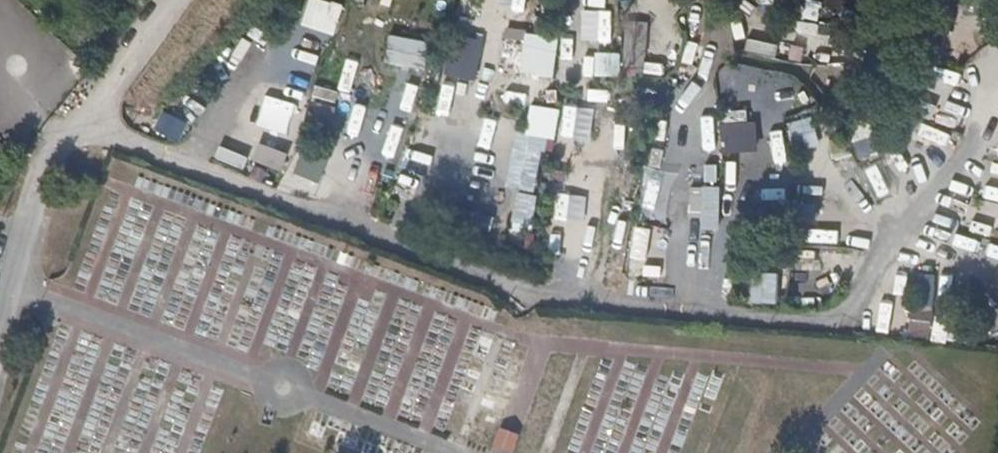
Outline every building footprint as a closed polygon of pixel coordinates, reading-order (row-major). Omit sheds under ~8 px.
[(795,1),(794,20),(819,21),(820,2),(795,1)] [(334,33),(337,21),(306,13),(303,25),(334,33)] [(648,77),(648,24),(624,25),(624,78),(648,77)] [(426,71),(429,43),(388,38),(384,66),(426,71)] [(475,64),(496,67),(499,42),(479,39),(475,64)] [(775,41),(770,59),(785,64),(791,46),(775,41)] [(687,45),(684,67),(700,69),(703,48),(687,45)] [(620,53),(593,52),(592,72),(619,74),(620,53)] [(351,93),(357,62),(345,60),(339,91),(351,93)] [(443,86),(438,117),(450,119),(455,88),(443,86)] [(312,102),(306,123),(329,129),(335,109),(312,102)] [(932,114),(930,129),(970,135),(971,120),(932,114)] [(751,128),(750,116),(721,117),(721,129),(751,128)] [(792,150),(811,145),(804,121),(785,126),(792,150)] [(387,157),(395,128),(383,124),(374,154),(387,157)] [(706,132),(708,154),(721,153),(718,131),(706,132)] [(516,135),(509,183),(521,185),(528,137),(516,135)] [(673,170),(671,200),(714,203),(716,173),(673,170)] [(654,199),(658,175),(646,173),(642,197),(654,199)] [(810,201),(787,195),(788,230),(805,229),(805,211),(810,201)] [(836,195),(787,195),(810,201),(805,211),(837,209),(836,195)] [(606,235),(612,206),(582,200),(576,229),(606,235)] [(975,235),(997,240),(997,211),(981,207),(975,235)] [(645,211),(643,223),(674,229),(676,216),(645,211)] [(740,305),(778,308),(780,277),(742,274),(740,305)] [(908,315),(907,342),(939,344),(941,313),(937,312),(939,278),(921,277),(918,316),(908,315)] [(528,447),(542,403),(505,391),(491,435),(528,447)] [(663,441),(682,444),(683,436),(664,433),(667,417),(642,412),(638,433),(627,431),(623,452),(661,452),(663,441)]
